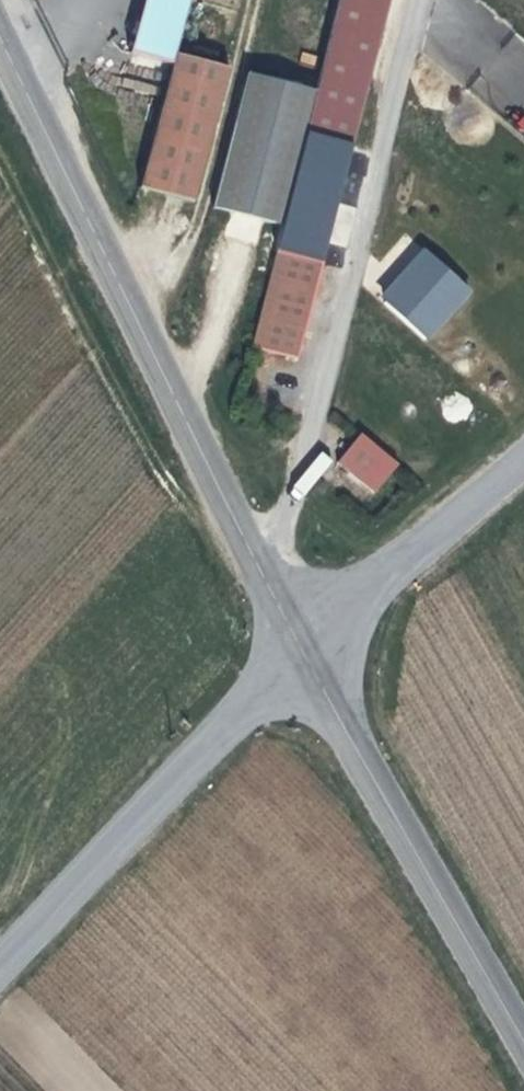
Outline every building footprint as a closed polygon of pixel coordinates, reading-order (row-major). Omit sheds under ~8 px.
[(188,53),(202,0),(155,0),(139,56),(185,66),(188,53)] [(365,142),(397,0),(348,0),(326,90),(316,131),(365,142)] [(185,66),(153,187),(205,201),(238,66),(188,53),(185,66)] [(257,70),(250,97),(225,205),(292,225),(316,131),(326,90),(257,70)] [(286,250),(262,347),(304,357),(328,261),(286,250)] [(469,294),(428,257),(384,308),(427,343),(469,294)] [(400,470),(363,437),(339,465),(376,499),(400,470)]
